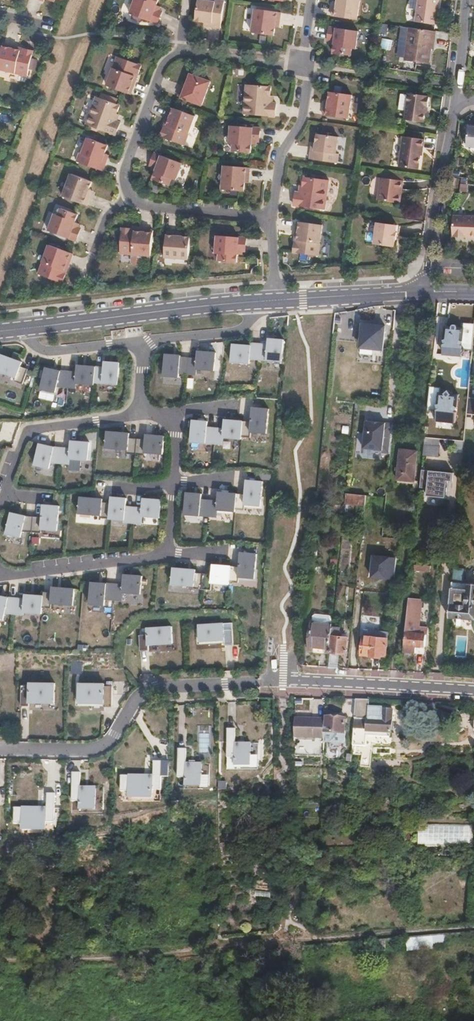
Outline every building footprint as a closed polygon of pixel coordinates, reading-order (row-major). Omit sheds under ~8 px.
[(159,26),(163,13),(160,12),(157,10),(158,7),(160,0),(137,0),(131,16),(159,26)] [(337,1),(336,8),(333,7),(331,15),(357,19),(360,0),(337,0),(337,1)] [(415,23),(435,25),(438,0),(418,0),(415,23)] [(198,2),(195,23),(204,24),(209,25),(209,28),(220,30),(224,3),(215,2),(215,4),(198,2)] [(252,34),(274,37),(275,28),(277,21),(280,21),(281,13),(256,10),(252,34)] [(387,33),(388,24),(380,23),(379,32),(387,33)] [(358,31),(329,27),(327,41),(330,41),(335,42),(334,46),(333,54),(351,56),(352,49),(356,50),(358,31)] [(406,60),(409,61),(414,27),(410,27),(406,60)] [(414,27),(409,61),(430,63),(433,39),(435,39),(436,30),(414,27)] [(383,38),(380,48),(391,51),(393,40),(383,38)] [(33,52),(16,48),(15,50),(11,49),(12,47),(3,45),(0,57),(0,70),(27,77),(33,52)] [(109,88),(133,97),(139,80),(136,79),(138,75),(140,76),(143,67),(120,59),(109,88)] [(210,82),(190,75),(187,85),(184,91),(181,90),(178,97),(202,106),(210,82)] [(269,86),(244,84),(242,114),(273,116),(274,103),(271,102),(269,102),(270,95),(268,95),(269,86)] [(351,96),(330,92),(328,101),(327,108),(324,108),(323,116),(348,119),(351,96)] [(400,109),(406,110),(408,94),(403,93),(400,109)] [(422,120),(426,95),(410,93),(410,94),(408,94),(406,110),(408,110),(407,118),(422,120)] [(122,107),(99,99),(88,127),(118,137),(122,125),(119,124),(117,123),(120,116),(119,116),(122,107)] [(195,117),(171,108),(165,125),(168,126),(166,130),(164,129),(161,137),(185,146),(195,117)] [(261,128),(232,125),(230,144),(234,144),(233,151),(251,152),(252,144),(252,141),(256,141),(260,141),(261,128)] [(338,137),(317,134),(316,143),(315,148),(311,148),(310,159),(337,163),(338,154),(336,154),(338,137)] [(400,166),(415,169),(419,138),(405,136),(400,166)] [(419,138),(415,169),(418,169),(421,148),(424,148),(425,139),(419,138)] [(82,155),(79,164),(105,173),(109,162),(105,161),(107,156),(110,147),(90,140),(85,156),(82,155)] [(182,164),(155,154),(150,166),(153,168),(157,169),(156,173),(153,180),(170,186),(173,180),(176,181),(182,164)] [(223,190),(245,192),(245,183),(246,176),(249,176),(250,168),(224,166),(223,190)] [(65,198),(89,207),(91,199),(88,198),(91,191),(93,183),(73,176),(65,198)] [(329,180),(304,177),(303,186),(301,186),(300,193),(299,193),(295,192),(293,206),(324,210),(329,180)] [(468,192),(470,178),(462,177),(460,191),(468,192)] [(381,201),(393,202),(396,180),(384,178),(381,201)] [(396,180),(393,202),(402,204),(406,181),(396,180)] [(50,233),(78,243),(82,230),(79,229),(75,227),(76,224),(79,216),(62,210),(60,217),(56,215),(50,233)] [(453,237),(458,237),(461,216),(453,215),(453,237)] [(461,216),(458,237),(473,237),(473,216),(461,216)] [(322,225),(297,222),(295,239),(297,240),(297,244),(294,244),(293,252),(318,256),(322,225)] [(387,247),(390,224),(379,223),(376,246),(387,247)] [(400,226),(390,224),(387,247),(396,248),(397,241),(399,242),(400,234),(399,234),(400,226)] [(152,257),(154,231),(136,230),(135,233),(131,232),(132,230),(123,229),(121,254),(152,257)] [(189,260),(191,238),(182,237),(175,236),(175,233),(167,232),(165,258),(189,260)] [(248,238),(219,236),(217,254),(221,255),(221,262),(239,263),(239,255),(239,251),(244,251),(247,252),(248,238)] [(40,276),(64,285),(70,268),(68,267),(69,263),(72,264),(75,255),(51,247),(40,276)] [(390,324),(364,321),(361,345),(387,348),(390,324)] [(464,349),(472,350),(473,327),(473,324),(463,323),(462,334),(445,332),(442,361),(461,362),(461,360),(463,357),(464,354),(464,349)] [(420,346),(432,347),(433,332),(421,330),(420,346)] [(269,345),(261,344),(259,360),(283,362),(285,340),(269,339),(269,345)] [(259,360),(261,344),(252,344),(252,346),(234,345),(233,363),(251,364),(251,360),(259,360)] [(190,359),(189,374),(197,375),(198,370),(216,371),(217,353),(199,352),(198,360),(190,359)] [(29,370),(22,367),(23,362),(2,355),(0,360),(0,372),(17,378),(16,382),(24,385),(29,370)] [(189,374),(190,359),(182,358),(182,356),(167,355),(165,377),(180,378),(181,374),(189,374)] [(105,368),(96,367),(95,383),(119,385),(121,363),(105,362),(105,368)] [(77,373),(69,372),(68,388),(77,389),(77,384),(95,385),(95,383),(96,367),(78,366),(77,373)] [(68,388),(69,372),(62,372),(47,368),(42,390),(57,393),(58,387),(68,388)] [(440,394),(429,393),(427,421),(433,422),(436,427),(455,429),(456,418),(454,417),(457,413),(458,400),(450,400),(448,402),(445,399),(440,399),(440,394)] [(252,422),(244,422),(242,438),(251,438),(252,433),(268,434),(270,410),(253,408),(252,422)] [(224,429),(216,429),(215,445),(224,445),(224,438),(242,440),(242,438),(244,422),(225,420),(224,429)] [(215,445),(216,429),(208,428),(208,422),(193,421),(191,443),(215,445)] [(391,454),(393,424),(386,423),(386,424),(380,424),(380,423),(367,421),(364,449),(383,451),(383,453),(391,454)] [(130,434),(107,433),(106,449),(128,451),(128,455),(137,456),(138,440),(130,439),(130,434)] [(146,440),(138,440),(137,456),(145,456),(146,454),(164,455),(165,437),(147,436),(146,440)] [(441,440),(425,438),(423,457),(439,458),(441,440)] [(71,449),(63,448),(61,464),(70,465),(71,460),(89,461),(90,443),(72,442),(71,449)] [(61,464),(63,448),(55,448),(41,443),(33,463),(49,469),(51,463),(61,464)] [(401,450),(399,480),(414,482),(417,452),(401,450)] [(452,475),(421,472),(421,480),(420,489),(427,490),(426,497),(445,499),(447,483),(451,484),(452,475)] [(247,495),(238,494),(237,510),(246,511),(247,505),(263,507),(265,482),(248,481),(247,495)] [(219,490),(204,490),(204,498),(218,499),(219,490)] [(209,517),(210,501),(202,501),(203,495),(187,493),(185,515),(209,517)] [(219,502),(210,501),(209,517),(218,518),(218,511),(236,512),(237,510),(238,494),(219,493),(219,502)] [(346,504),(365,506),(366,496),(347,493),(346,504)] [(110,520),(112,504),(103,503),(104,500),(81,498),(80,514),(102,516),(102,519),(110,520)] [(127,499),(112,498),(112,504),(110,520),(125,521),(125,523),(134,524),(135,508),(127,508),(127,499)] [(143,509),(135,508),(134,524),(142,524),(143,517),(161,518),(162,501),(144,499),(143,509)] [(43,518),(35,517),(33,533),(42,534),(42,530),(58,531),(60,506),(44,505),(43,518)] [(33,533),(35,517),(26,516),(14,512),(7,532),(21,537),(23,532),(33,533)] [(396,579),(397,555),(373,553),(372,577),(396,579)] [(240,568),(232,567),(230,583),(239,584),(240,578),(256,580),(258,555),(241,554),(240,568)] [(230,583),(232,567),(213,565),(213,575),(204,575),(203,590),(212,591),(213,584),(230,585),(230,583)] [(203,590),(204,575),(196,574),(196,571),(174,569),(172,585),(195,587),(194,590),(203,590)] [(123,586),(115,585),(114,601),(123,602),(123,593),(141,595),(143,577),(124,576),(123,586)] [(449,617),(473,620),(473,585),(452,582),(449,617)] [(115,585),(92,583),(90,605),(105,606),(106,600),(114,601),(115,585)] [(44,593),(44,596),(43,608),(52,609),(52,605),(74,606),(75,590),(53,588),(52,593),(44,593)] [(25,600),(17,599),(16,615),(24,615),(24,613),(42,614),(43,608),(44,596),(26,595),(25,600)] [(17,599),(9,598),(0,596),(0,619),(4,620),(6,614),(16,615),(17,599)] [(409,599),(408,607),(418,608),(418,600),(409,599)] [(408,607),(404,650),(416,652),(416,645),(425,645),(426,627),(417,626),(418,618),(417,618),(418,608),(408,607)] [(313,615),(312,622),(333,624),(334,617),(332,616),(315,614),(313,615)] [(309,649),(331,651),(333,626),(333,624),(312,622),(309,649)] [(224,625),(199,626),(201,643),(225,641),(225,646),(234,645),(233,629),(224,625)] [(333,626),(331,651),(332,651),(332,654),(338,655),(339,652),(346,653),(348,637),(340,636),(341,628),(333,626)] [(172,628),(147,629),(148,635),(140,635),(141,651),(165,649),(164,645),(173,644),(172,628)] [(388,632),(374,631),(374,637),(364,637),(362,655),(382,657),(382,654),(386,654),(388,632)] [(82,662),(71,662),(71,672),(83,672),(82,662)] [(30,685),(22,685),(21,707),(30,707),(30,703),(55,703),(55,684),(30,683),(30,685)] [(112,708),(113,686),(105,686),(105,684),(80,684),(79,703),(104,704),(105,708),(112,708)] [(356,700),(353,757),(361,758),(366,701),(356,700)] [(370,701),(366,701),(361,758),(361,767),(373,768),(375,738),(367,738),(367,733),(391,733),(392,711),(383,710),(383,708),(369,708),(370,701)] [(326,719),(325,733),(336,734),(346,734),(347,718),(326,717),(326,719)] [(295,738),(325,739),(325,733),(326,719),(295,719),(295,738)] [(237,745),(237,730),(229,730),(228,759),(237,759),(236,767),(252,767),(252,745),(237,745)] [(210,753),(210,733),(200,733),(199,752),(210,753)] [(336,734),(325,733),(325,739),(325,742),(346,744),(346,734),(336,734)] [(321,754),(322,740),(298,739),(297,753),(321,754)] [(263,742),(255,742),(255,753),(263,753),(263,742)] [(187,750),(179,750),(179,779),(187,779),(187,787),(203,787),(203,765),(187,765),(187,750)] [(154,777),(122,776),(122,792),(130,793),(130,799),(154,799),(154,791),(162,791),(162,762),(154,762),(154,777)] [(81,773),(73,773),(73,802),(81,802),(81,810),(96,811),(97,788),(81,788),(81,773)] [(47,809),(16,809),(15,825),(23,825),(23,831),(47,831),(47,823),(55,823),(56,794),(48,794),(47,809)] [(471,825),(425,824),(425,840),(471,841),(471,825)] [(410,831),(404,833),(405,841),(412,840),(410,831)] [(445,944),(445,936),(421,936),(421,945),(445,944)]
